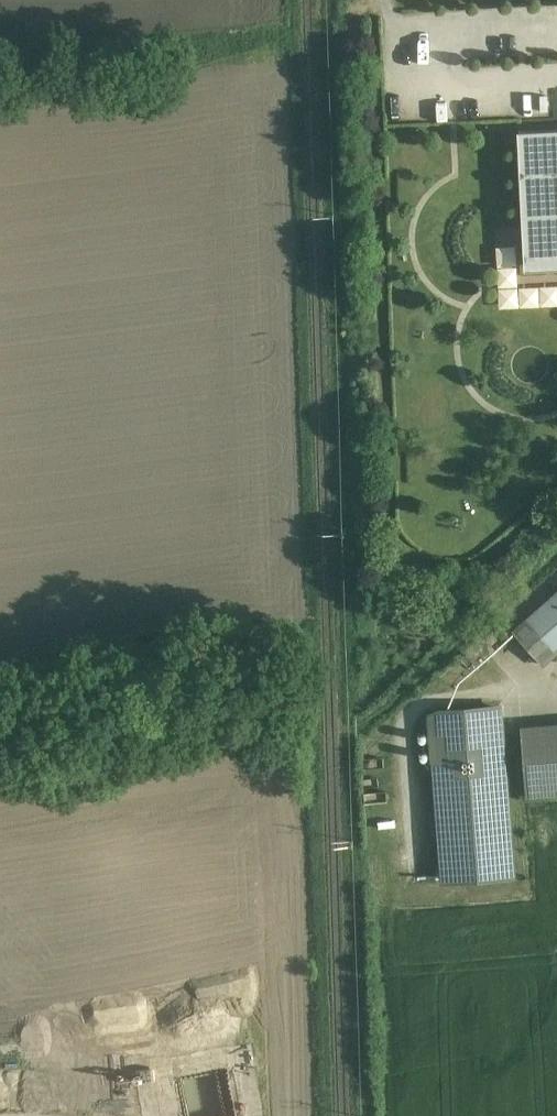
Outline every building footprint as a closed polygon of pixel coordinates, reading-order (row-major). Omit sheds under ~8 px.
[(517,132),(525,270),(556,268),(556,130),(517,132)] [(512,629),(545,665),(556,655),(556,589),(512,629)] [(513,876),(499,705),(429,711),(442,882),(513,876)] [(521,726),(525,796),(556,793),(556,723),(521,726)]
